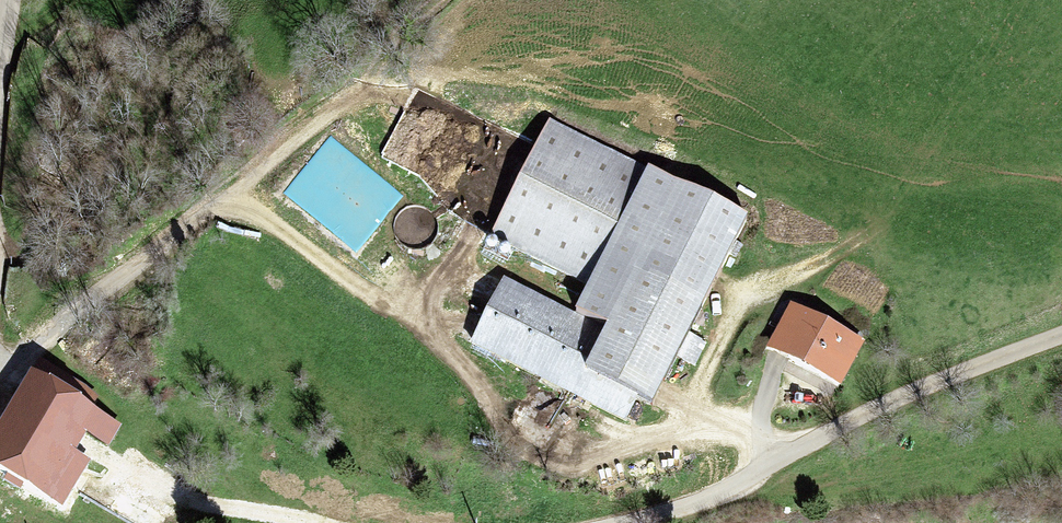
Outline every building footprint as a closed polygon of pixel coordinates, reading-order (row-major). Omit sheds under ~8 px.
[(648,170),(548,120),(489,237),(588,287),(648,170)] [(355,250),(401,191),(329,134),(282,194),(355,250)] [(746,219),(648,170),(588,287),(575,313),(503,277),(470,343),(623,420),(635,397),(651,405),(746,219)] [(865,341),(790,301),(766,347),(841,387),(865,341)] [(70,483),(81,462),(64,449),(77,426),(78,425),(87,409),(79,404),(84,393),(33,363),(0,421),(0,475),(56,507),(70,483)] [(78,425),(77,426),(100,439),(109,422),(87,409),(78,425)]
